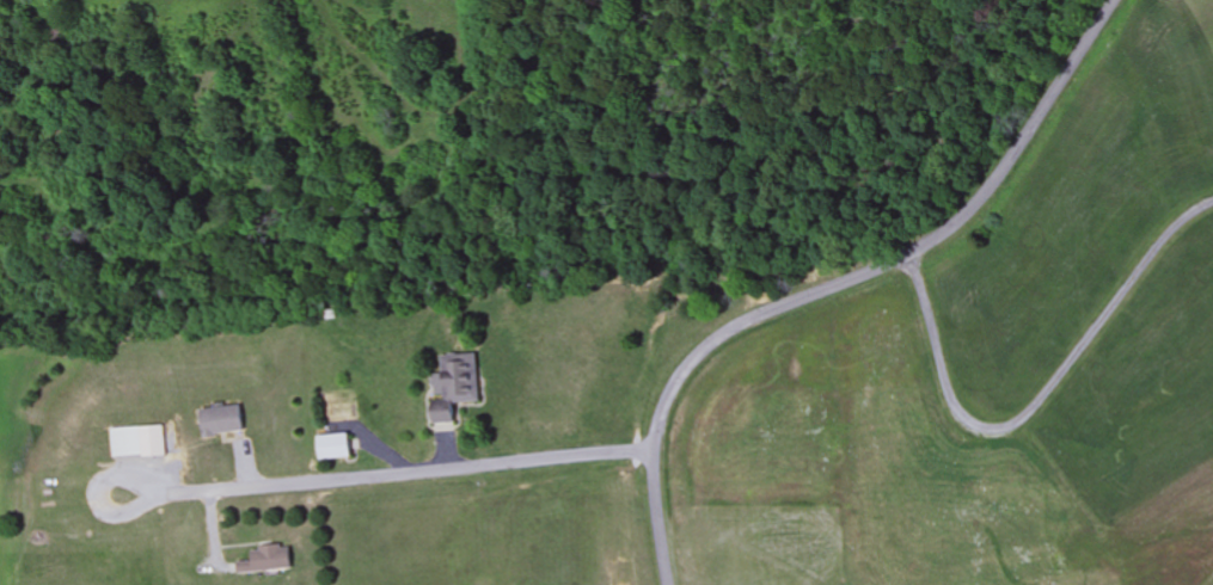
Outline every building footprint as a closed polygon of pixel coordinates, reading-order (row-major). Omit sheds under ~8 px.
[(458,424),(458,402),(481,402),(481,355),(443,355),(444,400),(431,401),(431,424),(458,424)] [(201,411),(204,437),(246,432),(243,406),(201,411)] [(112,429),(113,459),(166,457),(165,427),(112,429)] [(352,436),(317,436),(317,460),(352,460),(352,436)] [(241,574),(294,568),(292,544),(252,548),(253,560),(239,562),(241,574)]
